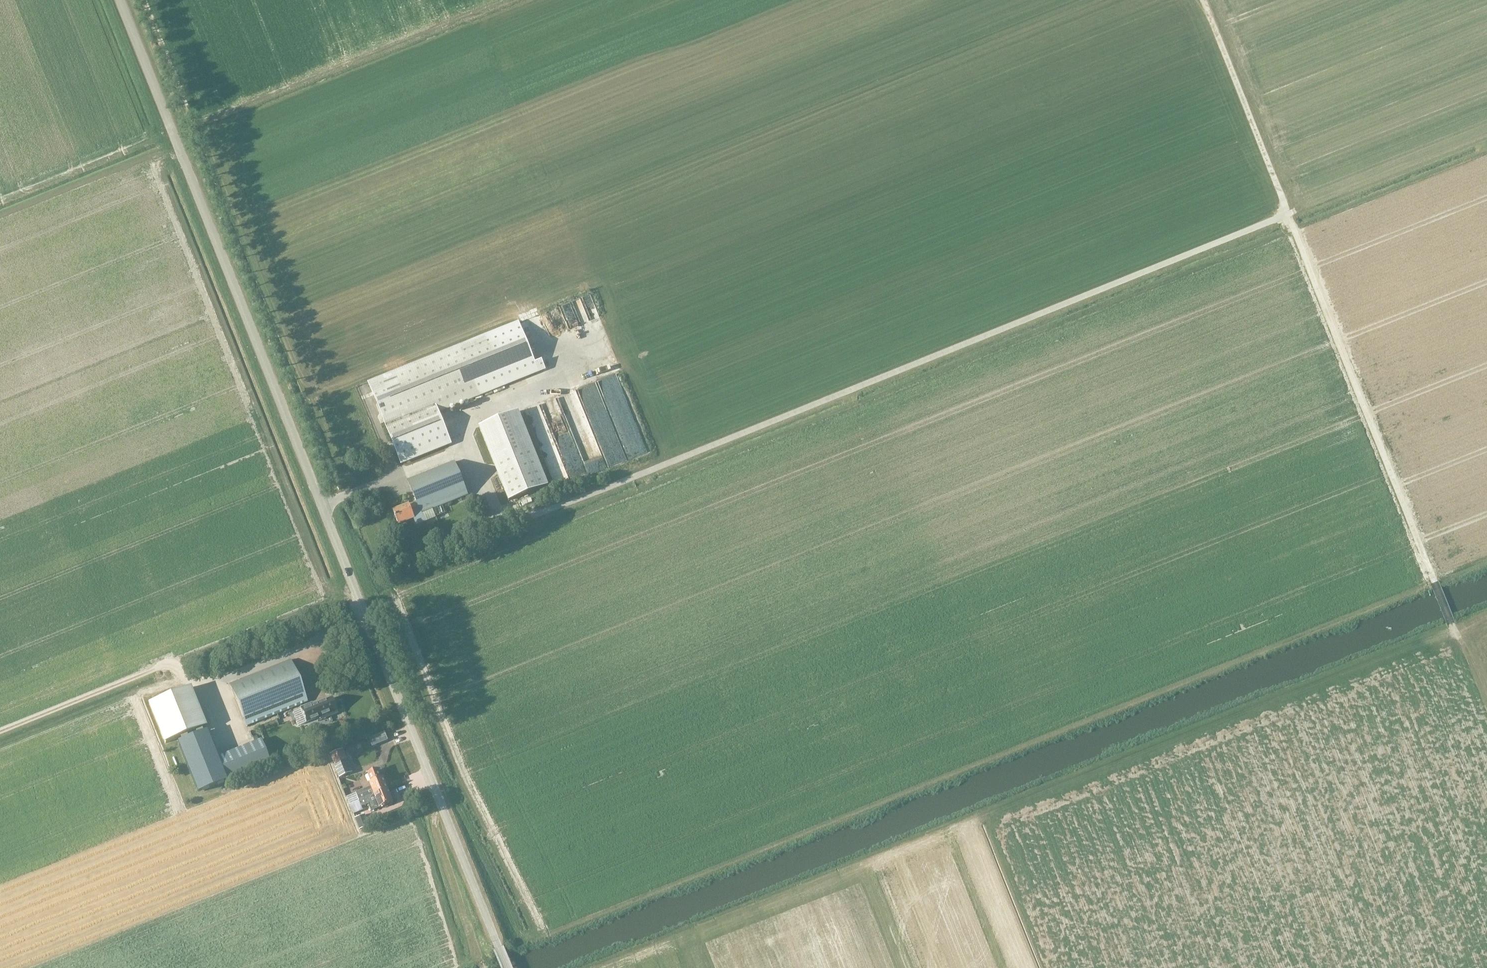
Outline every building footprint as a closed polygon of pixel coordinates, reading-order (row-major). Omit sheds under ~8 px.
[(577,296),(588,327),(593,325),(596,335),(600,334),(585,293),(577,296)] [(564,303),(559,305),(564,320),(569,319),(564,303)] [(539,323),(547,319),(544,312),(536,316),(539,323)] [(544,368),(542,362),(535,365),(519,323),(398,372),(398,370),(368,382),(400,462),(450,442),(438,410),(544,368)] [(481,426),(510,500),(549,485),(520,410),(481,426)] [(563,474),(578,469),(562,422),(546,428),(563,474)] [(420,511),(421,514),(469,495),(455,461),(408,480),(417,503),(410,505),(410,504),(394,510),(399,524),(415,517),(414,514),(420,511)] [(230,684),(246,726),(308,702),(291,659),(230,684)] [(149,705),(165,744),(205,728),(188,689),(149,705)] [(338,712),(332,698),(312,706),(301,710),(306,723),(329,714),(330,716),(338,712)] [(261,740),(217,758),(207,733),(178,745),(198,792),(270,761),(261,740)] [(331,755),(337,771),(350,766),(344,750),(331,755)] [(350,766),(337,771),(340,777),(353,772),(350,766)] [(359,801),(388,790),(383,777),(382,778),(378,770),(368,774),(371,782),(370,783),(371,787),(356,793),(359,801)] [(393,803),(388,790),(359,801),(362,806),(368,804),(371,811),(380,808),(393,803)] [(370,826),(367,817),(357,821),(360,829),(370,826)]
